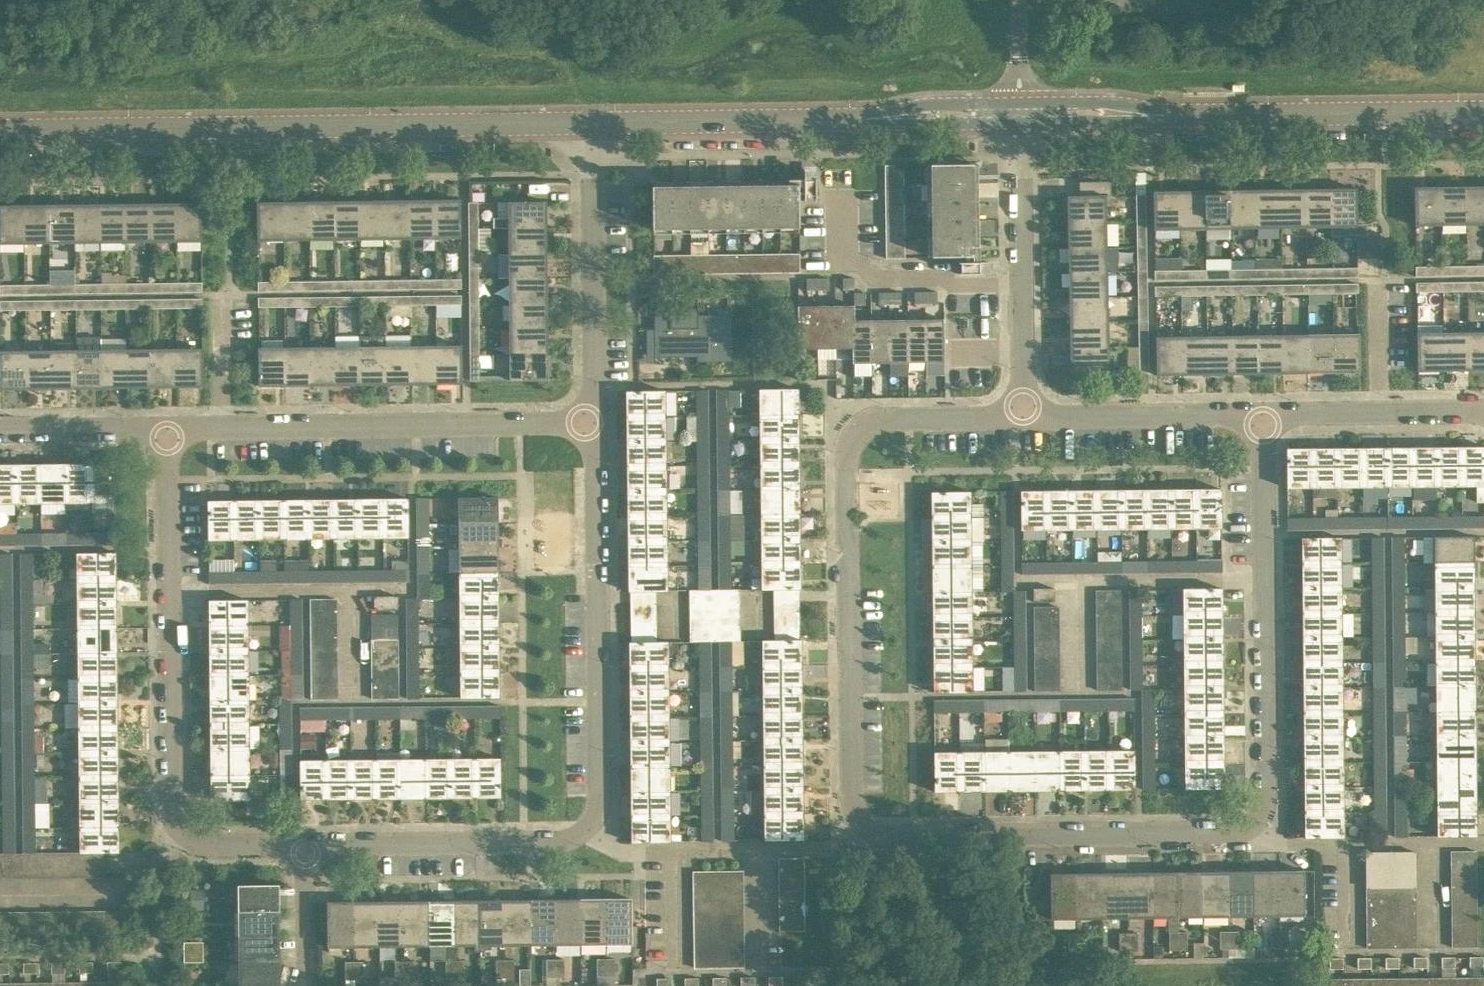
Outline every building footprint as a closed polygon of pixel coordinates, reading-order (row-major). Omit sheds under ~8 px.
[(931,257),(975,257),(973,164),(930,165),(931,252),(931,257)] [(885,165),(885,180),(894,180),(894,165),(885,165)] [(903,169),(903,165),(894,165),(894,180),(903,180),(903,169)] [(804,178),(804,201),(816,200),(816,178),(814,178),(804,178)] [(468,199),(490,199),(491,181),(469,181),(468,199)] [(1079,182),(1079,196),(1068,196),(1068,221),(1107,221),(1106,207),(1111,207),(1111,196),(1111,182),(1079,182)] [(799,229),(799,185),(652,187),(653,230),(799,229)] [(894,201),(894,186),(885,186),(885,201),(894,201)] [(904,186),(894,186),(894,201),(904,201),(904,186)] [(1439,188),(1440,226),(1466,226),(1465,187),(1439,188)] [(1466,226),(1483,225),(1483,187),(1465,187),(1466,226)] [(1415,226),(1440,226),(1439,188),(1415,188),(1415,226)] [(1357,225),(1356,189),(1330,190),(1331,228),(1331,235),(1357,235),(1358,258),(1379,257),(1379,233),(1366,233),(1366,225),(1357,225)] [(1255,191),(1255,229),(1280,228),(1280,190),(1255,191)] [(1280,190),(1280,228),(1305,228),(1305,190),(1280,190)] [(1305,190),(1305,228),(1331,228),(1330,190),(1305,190)] [(1179,192),(1180,230),(1205,230),(1204,191),(1179,192)] [(1204,191),(1205,230),(1230,229),(1229,191),(1204,191)] [(1229,191),(1230,229),(1255,229),(1255,191),(1229,191)] [(1154,230),(1180,230),(1179,192),(1153,192),(1154,230)] [(1144,195),(1136,195),(1136,221),(1145,220),(1144,195)] [(436,238),(435,199),(409,200),(409,238),(436,238)] [(461,199),(435,199),(436,238),(461,238),(461,199)] [(359,239),(359,200),(334,201),(334,239),(359,239)] [(384,239),(384,200),(359,200),(359,239),(384,239)] [(409,238),(409,200),(384,200),(384,239),(409,238)] [(258,240),(283,240),(283,201),(258,202),(258,240)] [(283,201),(283,240),(309,240),(309,201),(283,201)] [(309,201),(309,240),(334,239),(334,201),(309,201)] [(547,201),(508,202),(508,217),(492,217),(492,228),(508,228),(547,227),(547,201)] [(895,216),(894,201),(885,201),(885,216),(895,216)] [(904,216),(904,201),(894,201),(895,216),(904,216)] [(469,202),(469,229),(479,229),(478,202),(469,202)] [(150,241),(150,203),(125,204),(125,242),(150,241)] [(176,241),(175,203),(150,203),(150,241),(176,241)] [(202,203),(175,203),(176,241),(202,241),(202,203)] [(23,243),(23,204),(0,205),(0,243),(23,243)] [(49,242),(49,204),(23,204),(23,243),(49,242)] [(75,242),(75,204),(49,204),(49,242),(75,242)] [(100,242),(99,204),(75,204),(75,242),(100,242)] [(125,242),(125,204),(99,204),(100,242),(125,242)] [(917,204),(906,204),(906,216),(917,216),(917,204)] [(1145,220),(1136,221),(1136,246),(1145,246),(1145,220)] [(1107,221),(1068,221),(1068,247),(1107,246),(1107,221)] [(895,222),(886,222),(886,237),(895,237),(895,222)] [(904,237),(904,222),(895,222),(895,237),(904,237)] [(547,227),(508,228),(509,253),(547,252),(547,227)] [(479,254),(479,229),(469,229),(470,254),(479,254)] [(895,252),(895,237),(886,237),(886,253),(895,252)] [(905,252),(904,237),(895,237),(895,252),(905,252)] [(1107,246),(1068,247),(1069,272),(1108,271),(1107,246)] [(1145,246),(1136,246),(1137,271),(1146,271),(1145,246)] [(547,252),(509,253),(509,278),(547,278),(547,252)] [(785,263),(800,263),(800,253),(785,254),(785,263)] [(479,279),(479,254),(470,254),(470,279),(479,279)] [(742,264),(742,254),(726,255),(727,264),(742,264)] [(763,254),(748,254),(748,264),(763,263),(763,254)] [(779,254),(763,254),(763,263),(779,263),(779,254)] [(668,255),(653,256),(653,265),(668,265),(668,255)] [(690,264),(689,255),(674,255),(674,265),(690,264)] [(705,264),(705,255),(689,255),(690,264),(705,264)] [(726,255),(711,255),(711,264),(727,264),(726,255)] [(1182,267),(1205,267),(1205,258),(1183,257),(1182,267)] [(980,262),(958,262),(958,274),(980,274),(980,262)] [(764,273),(763,263),(748,264),(748,273),(764,273)] [(779,273),(779,263),(763,263),(764,273),(779,273)] [(800,263),(785,263),(785,273),(800,272),(800,263)] [(690,264),(674,265),(674,274),(690,274),(690,264)] [(705,274),(705,264),(690,264),(690,274),(705,274)] [(727,264),(711,264),(711,274),(727,273),(727,264)] [(742,273),(742,264),(727,264),(727,273),(742,273)] [(668,265),(653,265),(653,274),(668,274),(668,265)] [(1415,267),(1416,276),(1441,276),(1441,266),(1415,267)] [(1441,266),(1441,276),(1466,275),(1466,266),(1441,266)] [(1466,275),(1483,275),(1483,266),(1466,266),(1466,275)] [(436,288),(436,279),(433,279),(433,268),(421,268),(421,279),(411,279),(411,289),(436,288)] [(1306,269),(1306,279),(1331,278),(1331,268),(1306,269)] [(1357,268),(1331,268),(1331,278),(1357,278),(1357,268)] [(1230,270),(1230,280),(1255,279),(1255,269),(1230,270)] [(1255,269),(1255,279),(1281,279),(1280,269),(1255,269)] [(1280,269),(1281,279),(1306,279),(1306,269),(1280,269)] [(1154,281),(1180,280),(1180,270),(1154,271),(1154,281)] [(1180,270),(1180,280),(1205,280),(1205,270),(1180,270)] [(1205,270),(1205,280),(1230,280),(1230,270),(1205,270)] [(125,280),(124,271),(101,272),(101,281),(125,280)] [(1108,271),(1069,272),(1069,297),(1108,296),(1108,271)] [(1146,271),(1137,271),(1137,296),(1146,296),(1146,271)] [(547,278),(509,278),(509,303),(547,303),(547,278)] [(806,291),(817,290),(817,278),(806,278),(806,281),(806,291)] [(829,290),(829,278),(817,278),(817,290),(829,290)] [(842,278),(842,290),(854,290),(853,278),(842,278)] [(411,279),(386,280),(386,289),(411,289),(411,279)] [(461,279),(436,279),(436,288),(461,288),(461,279)] [(479,304),(479,279),(470,279),(470,304),(479,304)] [(258,290),(285,290),(285,280),(258,281),(258,290)] [(310,280),(285,280),(285,290),(310,289),(310,280)] [(335,280),(310,280),(310,289),(335,289),(335,280)] [(360,280),(335,280),(335,289),(360,289),(360,280)] [(386,280),(360,280),(360,289),(386,289),(386,280)] [(202,282),(177,283),(177,292),(203,292),(202,282)] [(1416,283),(1417,292),(1441,292),(1441,282),(1416,283)] [(1466,292),(1466,282),(1441,282),(1441,292),(1466,292)] [(1466,282),(1466,292),(1483,291),(1483,282),(1466,282)] [(127,283),(102,284),(102,293),(127,293),(127,283)] [(152,283),(127,283),(127,293),(152,292),(152,283)] [(177,283),(152,283),(152,292),(177,292),(177,283)] [(1359,293),(1358,283),(1331,284),(1331,294),(1359,293)] [(51,284),(26,285),(26,294),(51,294),(51,284)] [(76,284),(51,284),(51,294),(76,293),(76,284)] [(102,284),(76,284),(76,293),(102,293),(102,284)] [(1306,294),(1306,284),(1281,285),(1281,294),(1306,294)] [(1331,294),(1331,284),(1306,284),(1306,294),(1331,294)] [(26,294),(26,285),(0,285),(0,294),(26,294)] [(1230,295),(1230,285),(1205,286),(1205,296),(1230,295)] [(1256,295),(1255,285),(1230,285),(1230,295),(1256,295)] [(1281,294),(1281,285),(1255,285),(1256,295),(1281,294)] [(1155,286),(1155,296),(1180,296),(1180,286),(1155,286)] [(1205,296),(1205,286),(1180,286),(1180,296),(1205,296)] [(878,293),(878,305),(890,305),(889,292),(878,293)] [(901,304),(901,292),(889,292),(890,305),(901,304)] [(914,292),(914,304),(926,304),(925,292),(914,292)] [(937,303),(937,292),(925,292),(926,304),(937,303)] [(854,305),(865,305),(865,293),(854,293),(854,305)] [(411,296),(386,297),(386,306),(411,305),(411,296)] [(436,296),(411,296),(411,305),(436,305),(436,296)] [(462,296),(436,296),(436,305),(462,305),(462,296)] [(1108,296),(1069,297),(1070,322),(1108,321),(1108,296)] [(1146,296),(1137,296),(1138,321),(1147,321),(1146,296)] [(310,297),(285,298),(285,307),(310,307),(310,297)] [(335,297),(310,297),(310,307),(335,306),(335,297)] [(361,297),(335,297),(335,306),(361,306),(361,297)] [(386,297),(361,297),(361,306),(386,306),(386,297)] [(258,307),(285,307),(285,298),(258,298),(258,307)] [(127,309),(152,308),(152,299),(127,300),(127,309)] [(152,308),(178,308),(177,299),(152,299),(152,308)] [(203,299),(177,299),(178,308),(204,308),(203,299)] [(26,310),(51,310),(51,300),(26,301),(26,310)] [(51,310),(76,309),(76,300),(51,300),(51,310)] [(76,309),(102,309),(102,300),(76,300),(76,309)] [(102,309),(127,309),(127,300),(102,300),(102,309)] [(26,310),(26,301),(0,301),(0,310),(26,310)] [(547,303),(509,303),(509,328),(547,328),(547,303)] [(480,329),(479,304),(470,304),(471,329),(480,329)] [(832,306),(833,348),(852,348),(853,348),(853,320),(854,320),(854,305),(832,306)] [(798,349),(815,348),(815,306),(797,306),(798,349)] [(833,348),(832,306),(815,306),(815,348),(833,348)] [(698,358),(698,363),(733,362),(732,315),(699,315),(699,310),(670,311),(670,316),(655,316),(655,358),(698,358)] [(944,318),(925,319),(925,362),(945,362),(945,338),(944,318)] [(460,342),(460,319),(451,319),(451,342),(460,342)] [(871,320),(872,363),(890,363),(889,319),(871,320)] [(889,319),(890,363),(908,362),(907,319),(889,319)] [(907,319),(908,362),(925,362),(925,319),(907,319)] [(871,320),(854,320),(853,320),(853,348),(852,348),(852,363),(872,363),(871,320)] [(1108,321),(1070,322),(1070,348),(1109,347),(1108,321)] [(1147,321),(1138,321),(1138,347),(1147,346),(1147,321)] [(547,328),(509,328),(509,353),(548,353),(547,328)] [(480,355),(480,329),(471,329),(471,355),(480,355)] [(1418,372),(1444,371),(1443,333),(1418,333),(1418,372)] [(1469,371),(1468,333),(1443,333),(1444,371),(1469,371)] [(1468,333),(1469,371),(1483,371),(1483,333),(1468,333)] [(1360,334),(1333,335),(1334,373),(1360,372),(1360,334)] [(410,335),(385,336),(385,384),(411,384),(410,345),(410,335)] [(1284,374),(1283,335),(1258,336),(1258,374),(1284,374)] [(1309,373),(1308,335),(1283,335),(1284,374),(1309,373)] [(1334,373),(1333,335),(1308,335),(1309,373),(1334,373)] [(101,388),(100,349),(100,336),(75,337),(75,349),(76,388),(101,388)] [(360,384),(385,384),(385,336),(360,336),(360,346),(360,384)] [(1208,375),(1207,336),(1182,337),(1183,375),(1208,375)] [(1233,374),(1233,336),(1207,336),(1208,375),(1233,374)] [(1258,374),(1258,336),(1233,336),(1233,374),(1258,374)] [(1157,376),(1183,375),(1182,337),(1157,337),(1157,376)] [(437,384),(436,345),(410,345),(411,384),(437,384)] [(462,345),(436,345),(437,384),(462,383),(462,345)] [(309,347),(310,385),(335,385),(335,346),(309,347)] [(360,384),(360,346),(335,346),(335,385),(360,384)] [(1139,373),(1148,373),(1147,346),(1138,347),(1139,373)] [(259,386),(285,385),(284,347),(258,347),(259,386)] [(284,347),(285,385),(310,385),(309,347),(284,347)] [(1109,373),(1109,347),(1070,348),(1071,374),(1109,373)] [(125,349),(126,388),(152,387),(152,348),(125,349)] [(152,348),(152,387),(176,387),(176,348),(152,348)] [(203,348),(176,348),(176,387),(203,387),(203,348)] [(50,388),(50,349),(24,350),(25,388),(50,388)] [(50,349),(50,388),(76,388),(75,349),(50,349)] [(100,349),(101,388),(126,388),(125,349),(100,349)] [(25,388),(24,350),(0,350),(0,388),(25,388)] [(509,379),(548,379),(548,353),(509,353),(509,379)] [(480,380),(480,355),(471,355),(471,380),(480,380)] [(760,390),(761,415),(800,414),(800,389),(760,390)] [(708,390),(695,390),(695,416),(708,415),(708,390)] [(729,390),(716,390),(716,415),(729,415),(729,390)] [(627,391),(627,415),(667,415),(667,391),(627,391)] [(800,439),(800,414),(761,415),(761,440),(800,439)] [(667,415),(627,415),(627,440),(667,440),(667,415)] [(708,415),(695,416),(696,440),(709,440),(708,415)] [(729,415),(716,415),(717,440),(729,440),(729,415)] [(800,464),(800,439),(761,440),(761,465),(800,464)] [(667,440),(627,440),(627,466),(667,465),(667,440)] [(709,440),(696,440),(696,465),(709,465),(709,440)] [(729,440),(717,440),(717,465),(729,465),(729,440)] [(1362,448),(1362,487),(1386,487),(1386,447),(1362,448)] [(1386,447),(1386,487),(1412,487),(1411,447),(1386,447)] [(1411,447),(1412,487),(1436,487),(1436,447),(1411,447)] [(1436,447),(1436,487),(1462,486),(1461,447),(1436,447)] [(1461,447),(1462,486),(1476,486),(1476,504),(1483,504),(1483,447),(1461,447)] [(1287,488),(1312,488),(1312,448),(1287,448),(1287,488)] [(1312,448),(1312,488),(1336,488),(1336,448),(1312,448)] [(1336,448),(1336,488),(1362,487),(1362,448),(1336,448)] [(40,503),(39,463),(14,464),(14,503),(40,503)] [(39,463),(40,503),(65,503),(64,463),(39,463)] [(64,463),(65,503),(90,502),(90,463),(64,463)] [(115,463),(90,463),(90,502),(115,502),(115,463)] [(14,464),(0,464),(0,504),(14,503),(14,464)] [(800,489),(800,464),(761,465),(762,489),(800,489)] [(667,465),(627,466),(628,490),(667,490),(667,465)] [(709,465),(696,465),(696,490),(709,490),(709,465)] [(729,465),(717,465),(717,490),(730,490),(729,465)] [(801,514),(800,489),(762,489),(762,514),(801,514)] [(1221,489),(1195,490),(1196,529),(1221,529),(1221,489)] [(667,490),(628,490),(628,515),(668,515),(667,490)] [(709,490),(696,490),(697,515),(710,515),(709,490)] [(717,515),(730,515),(730,490),(717,490),(717,515)] [(1146,530),(1146,490),(1121,491),(1121,530),(1146,530)] [(1171,529),(1171,490),(1146,490),(1146,530),(1171,529)] [(1196,529),(1195,490),(1171,490),(1171,529),(1196,529)] [(1012,491),(1001,491),(1001,517),(1013,516),(1012,491)] [(1021,531),(1047,531),(1046,491),(1020,492),(1021,531)] [(1071,530),(1071,491),(1046,491),(1047,531),(1071,530)] [(1097,530),(1096,491),(1071,491),(1071,530),(1097,530)] [(1121,530),(1121,491),(1096,491),(1097,530),(1121,530)] [(931,493),(931,519),(971,518),(971,492),(931,493)] [(458,498),(458,522),(498,522),(498,497),(458,498)] [(358,538),(357,498),(332,499),(333,538),(358,538)] [(382,538),(382,498),(357,498),(358,538),(382,538)] [(409,498),(382,498),(382,538),(409,538),(409,498)] [(428,498),(417,498),(418,523),(429,523),(428,498)] [(1387,498),(1365,498),(1364,513),(1387,514),(1387,498)] [(258,539),(258,499),(232,500),(232,540),(258,539)] [(282,539),(282,499),(258,499),(258,539),(282,539)] [(308,539),(307,499),(282,499),(282,539),(308,539)] [(333,538),(332,499),(307,499),(308,539),(333,538)] [(208,540),(232,540),(232,500),(207,500),(208,540)] [(801,539),(801,514),(762,514),(762,539),(801,539)] [(668,515),(628,515),(628,541),(668,541),(668,515)] [(710,515),(697,515),(697,540),(710,540),(710,515)] [(718,540),(730,539),(730,515),(717,515),(718,540)] [(1463,516),(1463,529),(1483,529),(1483,515),(1463,516)] [(1013,516),(1001,517),(1001,541),(1013,541),(1013,516)] [(1389,530),(1389,516),(1364,517),(1364,530),(1389,530)] [(1414,530),(1413,516),(1389,516),(1389,530),(1414,530)] [(1438,529),(1438,516),(1413,516),(1414,530),(1438,529)] [(1463,529),(1463,516),(1438,516),(1438,529),(1463,529)] [(1287,517),(1287,531),(1314,531),(1314,517),(1287,517)] [(1339,530),(1339,517),(1314,517),(1314,531),(1339,530)] [(1364,530),(1364,517),(1339,517),(1339,530),(1364,530)] [(931,543),(971,543),(971,518),(931,519),(931,543)] [(459,548),(498,547),(498,522),(458,522),(459,548)] [(429,523),(418,523),(418,548),(429,548),(429,523)] [(91,532),(66,533),(66,545),(91,544),(91,532)] [(115,532),(91,532),(91,544),(115,544),(115,532)] [(0,533),(0,545),(16,545),(16,533),(0,533)] [(41,533),(16,533),(16,545),(41,545),(41,533)] [(66,533),(41,533),(41,545),(66,545),(66,533)] [(1371,537),(1371,564),(1384,563),(1384,537),(1371,537)] [(1392,537),(1392,564),(1404,563),(1404,537),(1392,537)] [(1435,537),(1435,563),(1474,563),(1474,537),(1435,537)] [(1302,539),(1302,564),(1341,563),(1341,538),(1302,539)] [(718,565),(731,564),(730,539),(718,540),(718,565)] [(801,564),(801,539),(762,539),(763,564),(801,564)] [(710,540),(697,540),(697,565),(710,565),(710,540)] [(668,541),(628,541),(628,566),(668,566),(668,541)] [(1013,541),(1001,541),(1001,566),(1013,566),(1013,541)] [(931,568),(971,568),(971,543),(931,543),(931,568)] [(459,572),(498,572),(498,547),(459,548),(459,572)] [(429,548),(418,548),(418,573),(430,573),(429,548)] [(11,579),(11,553),(0,553),(0,579),(11,579)] [(19,553),(19,578),(31,578),(31,553),(19,553)] [(77,553),(77,578),(116,578),(116,553),(77,553)] [(1197,573),(1196,560),(1172,561),(1172,574),(1197,573)] [(1222,573),(1221,560),(1196,560),(1197,573),(1222,573)] [(1097,575),(1097,561),(1072,562),(1072,575),(1097,575)] [(1122,574),(1122,561),(1097,561),(1097,575),(1122,574)] [(1147,574),(1147,561),(1122,561),(1122,574),(1147,574)] [(1172,574),(1172,561),(1147,561),(1147,574),(1172,574)] [(1021,562),(1021,575),(1047,575),(1047,562),(1021,562)] [(1072,575),(1072,562),(1047,562),(1047,575),(1072,575)] [(1302,589),(1342,589),(1341,563),(1302,564),(1302,589)] [(1384,563),(1371,564),(1371,588),(1385,588),(1384,563)] [(1404,563),(1392,564),(1392,588),(1404,588),(1404,563)] [(1474,563),(1435,563),(1435,588),(1474,588),(1474,563)] [(719,589),(731,589),(731,564),(718,565),(719,589)] [(801,588),(801,564),(763,564),(763,589),(801,588)] [(710,565),(697,565),(698,590),(710,590),(710,565)] [(668,591),(668,566),(628,566),(629,592),(668,591)] [(1001,592),(1013,592),(1013,566),(1001,566),(1001,592)] [(932,593),(972,592),(971,568),(931,568),(932,593)] [(334,582),(334,570),(309,571),(310,583),(334,582)] [(359,582),(359,570),(334,570),(334,582),(359,582)] [(359,570),(359,582),(384,582),(384,570),(359,570)] [(409,582),(409,570),(384,570),(384,582),(409,582)] [(208,571),(208,584),(235,583),(235,571),(208,571)] [(260,583),(260,571),(235,571),(235,583),(260,583)] [(285,583),(285,571),(260,571),(260,583),(285,583)] [(310,583),(309,571),(285,571),(285,583),(310,583)] [(459,597),(499,597),(498,572),(459,572),(459,597)] [(430,573),(418,573),(418,598),(431,598),(430,573)] [(31,578),(19,578),(20,603),(32,603),(31,578)] [(77,603),(116,603),(116,578),(77,578),(77,603)] [(11,579),(0,579),(0,604),(12,604),(11,579)] [(1222,614),(1221,588),(1171,589),(1171,613),(1182,613),(1182,614),(1222,614)] [(1385,588),(1371,588),(1371,613),(1385,613),(1385,588)] [(1404,588),(1392,588),(1392,613),(1404,613),(1404,588)] [(1435,613),(1474,613),(1474,588),(1435,588),(1435,613)] [(731,589),(719,589),(718,590),(714,590),(714,603),(738,602),(738,590),(731,590),(731,589)] [(1057,589),(1034,589),(1034,602),(1057,602),(1057,589)] [(1141,589),(1129,589),(1129,615),(1142,615),(1141,589)] [(1302,614),(1342,613),(1342,589),(1302,589),(1302,614)] [(710,590),(698,590),(698,591),(691,591),(691,603),(714,603),(714,590),(710,590)] [(1097,590),(1097,603),(1121,603),(1121,590),(1097,590)] [(1025,615),(1025,591),(1013,592),(1013,616),(1025,615)] [(932,618),(972,617),(972,592),(932,593),(932,618)] [(374,609),(398,609),(398,595),(374,595),(374,609)] [(459,622),(499,622),(499,597),(459,597),(459,622)] [(309,599),(309,611),(336,611),(335,598),(309,599)] [(406,623),(418,623),(418,598),(405,598),(406,623)] [(208,599),(208,624),(248,624),(248,599),(208,599)] [(289,599),(289,624),(301,624),(301,599),(289,599)] [(775,602),(775,614),(799,614),(799,601),(775,602)] [(714,615),(738,615),(738,602),(714,603),(714,615)] [(32,603),(20,603),(20,628),(32,628),(32,603)] [(77,628),(117,627),(116,603),(77,603),(77,628)] [(631,603),(631,617),(655,616),(655,603),(631,603)] [(714,603),(691,603),(691,616),(714,615),(714,603)] [(1097,616),(1121,615),(1121,603),(1097,603),(1097,616)] [(12,604),(0,604),(0,629),(12,629),(12,604)] [(1034,607),(1033,619),(1057,619),(1057,607),(1034,607)] [(310,624),(336,623),(336,611),(309,611),(310,624)] [(1302,639),(1342,639),(1342,613),(1302,614),(1302,639)] [(1385,613),(1371,613),(1372,638),(1385,638),(1385,613)] [(1404,613),(1392,613),(1393,638),(1405,638),(1404,613)] [(1435,638),(1474,638),(1474,613),(1435,613),(1435,638)] [(372,614),(372,626),(398,626),(398,614),(372,614)] [(775,626),(799,626),(799,614),(775,614),(775,626)] [(1183,639),(1222,639),(1222,614),(1182,614),(1183,639)] [(714,615),(691,616),(691,629),(715,628),(714,615)] [(715,628),(738,628),(738,615),(714,615),(715,628)] [(1013,640),(1025,640),(1025,615),(1013,616),(1013,640)] [(1097,628),(1121,628),(1121,615),(1097,616),(1097,628)] [(1142,615),(1129,615),(1129,640),(1142,640),(1142,615)] [(631,630),(655,629),(655,616),(631,617),(631,630)] [(932,642),(972,642),(972,617),(932,618),(932,642)] [(1057,619),(1033,619),(1033,631),(1057,631),(1057,619)] [(460,647),(499,647),(499,622),(459,622),(460,647)] [(310,636),(336,636),(336,623),(310,624),(310,636)] [(418,623),(406,623),(406,648),(419,648),(418,623)] [(209,649),(248,649),(248,624),(208,624),(209,649)] [(290,648),(301,648),(301,624),(289,624),(290,648)] [(398,626),(372,626),(372,638),(398,638),(398,626)] [(775,640),(799,640),(799,626),(775,626),(775,640)] [(78,652),(117,652),(117,627),(77,628),(78,652)] [(32,628),(20,628),(20,653),(32,653),(32,628)] [(691,642),(698,642),(711,641),(715,641),(715,628),(691,629),(691,642)] [(718,641),(731,641),(739,641),(738,628),(715,628),(715,641),(718,641)] [(1121,628),(1097,628),(1097,640),(1121,640),(1121,628)] [(12,629),(0,629),(0,654),(12,654),(12,629)] [(631,642),(655,642),(655,629),(631,630),(631,642)] [(1057,631),(1033,631),(1033,643),(1057,643),(1057,631)] [(310,648),(336,648),(336,636),(310,636),(310,648)] [(398,638),(372,638),(372,650),(398,650),(398,638)] [(1385,638),(1372,638),(1372,663),(1386,663),(1385,638)] [(1415,652),(1414,638),(1405,638),(1393,638),(1393,663),(1405,663),(1405,652),(1415,652)] [(1435,663),(1475,662),(1474,638),(1435,638),(1435,663)] [(1183,664),(1222,664),(1222,639),(1183,639),(1183,664)] [(1303,663),(1342,663),(1342,639),(1302,639),(1303,663)] [(762,640),(762,665),(801,665),(801,640),(799,640),(775,640),(762,640)] [(1013,665),(1026,665),(1025,640),(1013,640),(1013,665)] [(1121,640),(1097,640),(1097,653),(1121,653),(1121,640)] [(1142,640),(1129,640),(1129,665),(1142,665),(1142,640)] [(698,667),(712,667),(711,641),(698,642),(698,667)] [(719,667),(732,667),(731,641),(718,641),(719,667)] [(629,642),(629,667),(669,667),(669,642),(655,642),(631,642),(629,642)] [(932,667),(972,667),(972,642),(932,642),(932,667)] [(1057,643),(1033,643),(1033,655),(1057,655),(1057,643)] [(460,672),(499,671),(499,647),(460,647),(460,672)] [(290,673),(302,673),(301,648),(290,648),(290,673)] [(310,661),(336,661),(336,648),(310,648),(310,661)] [(419,648),(406,648),(406,673),(419,673),(419,648)] [(209,674),(248,674),(248,649),(209,649),(209,674)] [(398,650),(372,650),(372,662),(398,662),(398,650)] [(78,678),(117,677),(117,652),(78,652),(78,678)] [(32,653),(20,653),(20,678),(32,678),(32,668),(48,668),(48,654),(32,654),(32,653)] [(1121,653),(1097,653),(1097,666),(1121,666),(1121,653)] [(12,654),(0,654),(0,679),(12,678),(12,654)] [(1057,655),(1033,655),(1033,668),(1058,668),(1057,655)] [(310,674),(336,674),(336,661),(310,661),(310,674)] [(398,662),(372,662),(372,674),(398,674),(398,662)] [(1435,688),(1475,688),(1475,662),(1435,663),(1435,688)] [(1303,688),(1342,688),(1342,663),(1303,663),(1303,688)] [(1386,663),(1372,663),(1372,688),(1386,688),(1386,663)] [(1405,663),(1393,663),(1393,687),(1405,687),(1405,663)] [(1222,664),(1183,664),(1183,689),(1222,688),(1222,664)] [(763,691),(802,690),(801,665),(762,665),(763,691)] [(1013,692),(1026,692),(1026,665),(1013,665),(1013,692)] [(1129,665),(1129,691),(1141,691),(1143,689),(1142,665),(1129,665)] [(1121,666),(1097,666),(1097,678),(1121,678),(1121,666)] [(669,667),(629,667),(630,692),(669,691),(669,667)] [(699,692),(712,692),(712,667),(698,667),(699,692)] [(719,692),(732,691),(732,667),(719,667),(719,692)] [(972,692),(972,667),(932,667),(932,693),(972,692)] [(1058,668),(1033,668),(1033,679),(1058,679),(1058,668)] [(499,697),(499,671),(460,672),(460,698),(499,697)] [(302,673),(290,673),(290,698),(302,698),(302,673)] [(406,698),(419,698),(419,673),(406,673),(406,698)] [(209,699),(249,699),(248,674),(209,674),(209,699)] [(310,688),(336,688),(336,674),(310,674),(310,688)] [(398,674),(372,674),(372,687),(398,687),(398,674)] [(78,703),(117,702),(117,677),(78,678),(78,703)] [(12,678),(0,679),(0,703),(12,703),(12,678)] [(32,678),(20,678),(20,703),(32,703),(32,678)] [(1121,691),(1121,678),(1097,678),(1097,691),(1121,691)] [(1058,692),(1058,679),(1033,679),(1033,692),(1058,692)] [(398,699),(398,687),(372,687),(372,699),(398,699)] [(1416,703),(1416,687),(1405,687),(1393,687),(1393,712),(1405,712),(1405,703),(1416,703)] [(336,699),(336,688),(310,688),(310,699),(336,699)] [(1222,688),(1183,689),(1183,714),(1223,714),(1222,688)] [(1303,713),(1343,713),(1342,688),(1303,688),(1303,713)] [(1386,688),(1372,688),(1373,713),(1386,712),(1386,688)] [(1436,713),(1475,712),(1475,688),(1435,688),(1436,713)] [(1143,689),(1141,691),(1141,714),(1154,714),(1154,689),(1143,689)] [(763,715),(802,714),(802,690),(763,691),(763,715)] [(669,691),(630,692),(630,717),(670,716),(669,691)] [(719,716),(732,716),(732,691),(719,692),(719,716)] [(712,692),(699,692),(699,717),(712,717),(712,692)] [(279,723),(291,723),(290,698),(278,698),(279,723)] [(209,724),(249,724),(249,699),(209,699),(209,724)] [(1108,712),(1108,699),(1083,700),(1084,712),(1108,712)] [(1133,712),(1133,699),(1108,699),(1108,712),(1133,712)] [(984,712),(984,700),(959,701),(959,712),(984,712)] [(1009,712),(1009,700),(984,700),(984,712),(1009,712)] [(1034,712),(1034,700),(1009,700),(1009,712),(1034,712)] [(1059,712),(1059,700),(1034,700),(1034,712),(1059,712)] [(1084,712),(1083,700),(1059,700),(1059,712),(1084,712)] [(933,701),(933,712),(959,712),(959,701),(933,701)] [(78,728),(118,728),(117,702),(78,703),(78,728)] [(12,703),(0,703),(0,706),(0,728),(12,728),(12,703)] [(32,703),(20,703),(20,728),(32,728),(32,703)] [(500,718),(500,705),(475,706),(475,718),(500,718)] [(326,707),(326,719),(351,719),(351,706),(326,707)] [(351,706),(351,719),(376,718),(376,706),(351,706)] [(376,706),(376,718),(401,718),(401,706),(376,706)] [(401,706),(401,718),(426,718),(426,706),(401,706)] [(426,706),(426,718),(450,718),(450,706),(426,706)] [(450,706),(450,718),(475,718),(475,706),(450,706)] [(299,707),(299,719),(326,719),(326,707),(299,707)] [(1386,712),(1373,713),(1373,737),(1386,737),(1386,712)] [(1405,712),(1393,712),(1393,737),(1406,737),(1405,712)] [(1436,738),(1475,738),(1475,712),(1436,713),(1436,738)] [(1303,738),(1343,738),(1343,713),(1303,713),(1303,738)] [(763,740),(802,740),(802,714),(763,715),(763,740)] [(1154,714),(1141,714),(1141,739),(1154,739),(1154,714)] [(1223,714),(1183,714),(1184,738),(1223,738),(1223,714)] [(670,716),(630,717),(630,741),(670,741),(670,716)] [(720,741),(733,741),(732,716),(719,716),(720,741)] [(712,717),(699,717),(699,742),(713,741),(712,717)] [(279,748),(291,748),(291,723),(279,723),(279,748)] [(210,749),(249,748),(249,724),(209,724),(210,749)] [(79,752),(118,752),(118,728),(78,728),(79,752)] [(2,736),(2,753),(14,753),(14,736),(2,736)] [(20,736),(20,753),(32,753),(32,736),(20,736)] [(1386,737),(1373,737),(1373,762),(1387,762),(1386,737)] [(1406,737),(1393,737),(1394,762),(1406,762),(1406,737)] [(1009,791),(1009,752),(1008,738),(983,738),(983,752),(984,791),(1009,791)] [(1223,738),(1184,738),(1184,763),(1223,763),(1223,738)] [(1303,763),(1343,763),(1343,738),(1303,738),(1303,763)] [(1436,762),(1476,762),(1475,738),(1436,738),(1436,762)] [(1154,739),(1141,739),(1142,764),(1155,763),(1154,739)] [(764,765),(802,764),(802,740),(763,740),(764,765)] [(670,741),(630,741),(631,767),(670,766),(670,741)] [(700,767),(713,766),(713,741),(699,742),(700,767)] [(720,766),(733,766),(733,741),(720,741),(720,766)] [(210,774),(249,774),(249,748),(210,749),(210,774)] [(279,773),(291,773),(291,748),(279,748),(279,773)] [(326,759),(326,798),(351,798),(351,759),(350,749),(326,750),(326,759)] [(1109,790),(1108,750),(1083,751),(1084,790),(1109,790)] [(1133,750),(1108,750),(1109,790),(1134,790),(1133,750)] [(1033,790),(1033,751),(1009,752),(1009,791),(1033,790)] [(1059,790),(1059,751),(1033,751),(1033,790),(1059,790)] [(1084,790),(1083,751),(1059,751),(1059,790),(1084,790)] [(79,777),(118,776),(118,752),(79,752),(79,777)] [(933,792),(960,791),(959,752),(933,752),(933,792)] [(984,791),(983,752),(959,752),(960,791),(984,791)] [(2,753),(2,770),(14,770),(14,754),(14,753),(2,753)] [(20,753),(21,770),(33,770),(32,753),(20,753)] [(401,798),(400,758),(375,759),(375,798),(401,798)] [(426,798),(425,758),(400,758),(401,798),(426,798)] [(450,797),(449,758),(425,758),(426,798),(450,797)] [(475,797),(474,758),(449,758),(450,797),(475,797)] [(500,758),(474,758),(475,797),(500,797),(500,758)] [(300,799),(326,798),(326,759),(300,759),(300,799)] [(375,798),(375,759),(351,759),(351,798),(375,798)] [(1387,762),(1373,762),(1373,787),(1387,787),(1387,762)] [(1406,762),(1394,762),(1394,787),(1406,786),(1406,762)] [(1436,788),(1476,787),(1476,762),(1436,762),(1436,788)] [(1142,790),(1155,789),(1155,763),(1142,764),(1142,790)] [(1224,789),(1223,763),(1184,763),(1184,789),(1224,789)] [(1304,788),(1343,787),(1343,763),(1303,763),(1304,788)] [(764,789),(803,789),(802,764),(764,765),(764,789)] [(670,766),(631,767),(631,792),(671,791),(670,766)] [(700,791),(713,791),(713,766),(700,767),(700,791)] [(720,791),(733,791),(733,766),(720,766),(720,791)] [(292,799),(291,773),(279,773),(280,799),(292,799)] [(249,799),(249,774),(210,774),(210,799),(249,799)] [(79,802),(118,802),(118,776),(79,777),(79,802)] [(33,777),(21,778),(21,802),(33,802),(33,777)] [(2,786),(2,803),(14,803),(14,786),(2,786)] [(1406,786),(1394,787),(1394,811),(1406,811),(1406,786)] [(1343,787),(1304,788),(1304,813),(1344,813),(1343,787)] [(1387,787),(1373,787),(1374,812),(1387,812),(1387,787)] [(1436,812),(1476,812),(1476,787),(1436,788),(1436,812)] [(803,789),(764,789),(764,815),(803,814),(803,789)] [(671,791),(631,792),(631,817),(671,816),(671,791)] [(701,816),(714,816),(713,791),(700,791),(701,816)] [(720,816),(733,816),(733,791),(720,791),(720,816)] [(33,802),(21,802),(21,827),(33,827),(33,802)] [(79,826),(119,826),(118,802),(79,802),(79,817),(71,817),(71,826),(79,826)] [(2,803),(2,819),(14,819),(14,803),(2,803)] [(1394,837),(1407,837),(1406,811),(1394,811),(1394,837)] [(1374,837),(1388,837),(1387,812),(1374,812),(1374,837)] [(1476,837),(1476,812),(1436,812),(1437,837),(1476,837)] [(1344,838),(1344,813),(1304,813),(1304,838),(1344,838)] [(803,840),(803,814),(764,815),(765,840),(803,840)] [(671,842),(671,816),(631,817),(632,842),(671,842)] [(701,841),(714,841),(714,816),(701,816),(701,841)] [(721,841),(734,841),(733,816),(720,816),(721,841)] [(79,836),(79,852),(90,852),(102,852),(119,852),(119,826),(79,826),(79,836)] [(21,827),(21,853),(32,853),(33,853),(33,827),(21,827)] [(2,853),(15,853),(15,836),(2,836),(2,853)] [(68,876),(68,852),(56,853),(56,876),(68,876)] [(79,876),(79,852),(68,852),(68,876),(79,876)] [(79,852),(79,876),(91,876),(90,852),(79,852)] [(102,875),(102,852),(90,852),(91,876),(102,875)] [(1367,887),(1391,887),(1415,887),(1415,852),(1367,853),(1367,887)] [(1452,852),(1452,866),(1476,865),(1476,852),(1452,852)] [(1,853),(1,877),(15,877),(15,853),(2,853),(1,853)] [(32,876),(32,853),(21,853),(21,876),(32,876)] [(32,853),(32,876),(44,876),(44,853),(33,853),(32,853)] [(56,876),(56,853),(44,853),(44,876),(56,876)] [(780,858),(780,870),(804,870),(804,857),(780,858)] [(1476,865),(1452,866),(1452,879),(1476,879),(1476,865)] [(1304,869),(1278,870),(1278,915),(1304,915),(1304,869)] [(804,870),(780,870),(780,882),(804,882),(804,870)] [(1228,916),(1227,870),(1202,871),(1203,916),(1228,916)] [(1253,916),(1253,870),(1227,870),(1228,916),(1253,916)] [(1278,915),(1278,870),(1253,870),(1253,916),(1278,915)] [(742,871),(718,872),(718,884),(742,884),(742,871)] [(1152,917),(1151,871),(1126,872),(1127,917),(1152,917)] [(1177,871),(1151,871),(1152,917),(1168,917),(1168,932),(1169,932),(1178,932),(1177,916),(1177,871)] [(1203,916),(1202,871),(1177,871),(1177,916),(1203,916)] [(694,884),(718,884),(718,872),(694,872),(694,884)] [(1051,918),(1076,918),(1076,872),(1051,873),(1051,918)] [(1101,917),(1101,872),(1076,872),(1076,918),(1101,917)] [(1127,917),(1126,872),(1101,872),(1101,917),(1127,917)] [(1476,879),(1452,879),(1452,893),(1476,892),(1476,879)] [(780,894),(804,894),(804,882),(780,882),(780,894)] [(238,884),(238,910),(279,910),(279,884),(238,884)] [(718,884),(694,884),(694,896),(718,896),(718,884)] [(718,896),(742,896),(742,884),(718,884),(718,896)] [(1391,887),(1367,887),(1367,899),(1391,899),(1391,887)] [(1391,899),(1415,899),(1415,887),(1391,887),(1391,899)] [(204,888),(191,889),(192,909),(204,909),(204,888)] [(1476,892),(1452,893),(1452,906),(1477,906),(1476,892)] [(780,906),(804,905),(804,894),(780,894),(780,906)] [(718,896),(694,896),(694,908),(718,908),(718,896)] [(718,908),(742,908),(742,896),(718,896),(718,908)] [(606,944),(606,898),(580,899),(580,944),(606,944)] [(631,898),(606,898),(606,944),(631,944),(631,898)] [(503,900),(504,945),(530,945),(529,899),(503,900)] [(529,899),(530,945),(554,944),(554,899),(529,899)] [(580,944),(580,899),(554,899),(554,944),(580,944)] [(1391,899),(1367,899),(1368,911),(1391,911),(1391,899)] [(1391,911),(1415,911),(1415,899),(1391,899),(1391,911)] [(403,901),(404,946),(428,946),(428,900),(403,901)] [(454,900),(428,900),(428,946),(444,945),(444,961),(446,961),(454,961),(454,945),(454,900)] [(454,900),(454,945),(474,945),(474,952),(479,951),(479,945),(479,900),(454,900)] [(479,900),(479,945),(504,945),(503,900),(479,900)] [(327,947),(352,946),(352,901),(327,901),(327,947)] [(352,901),(352,946),(378,946),(378,901),(352,901)] [(378,901),(378,946),(404,946),(403,901),(378,901)] [(780,918),(804,918),(804,905),(780,906),(780,918)] [(1477,906),(1452,906),(1453,920),(1477,920),(1477,906)] [(718,908),(694,908),(695,920),(718,920),(718,908)] [(718,920),(742,920),(742,908),(718,908),(718,920)] [(238,935),(279,935),(279,910),(238,910),(238,935)] [(1391,911),(1368,911),(1368,923),(1391,923),(1391,911)] [(1391,923),(1415,923),(1415,911),(1391,911),(1391,923)] [(107,936),(107,912),(96,912),(96,936),(107,936)] [(119,912),(107,912),(107,936),(119,936),(119,912)] [(805,930),(804,918),(780,918),(781,930),(805,930)] [(718,920),(695,920),(695,932),(718,932),(718,920)] [(718,932),(742,932),(742,920),(718,920),(718,932)] [(1477,920),(1453,920),(1453,934),(1477,933),(1477,920)] [(1391,923),(1368,923),(1368,935),(1391,935),(1391,923)] [(1391,935),(1415,935),(1415,923),(1391,923),(1391,935)] [(1219,950),(1228,949),(1228,931),(1219,931),(1219,950)] [(1237,931),(1228,931),(1228,949),(1237,949),(1237,931)] [(1270,949),(1279,949),(1279,931),(1270,931),(1270,949)] [(1288,931),(1279,931),(1279,949),(1288,949),(1288,931)] [(718,932),(695,932),(695,944),(718,943),(718,932)] [(718,943),(742,943),(742,932),(718,932),(718,943)] [(1168,949),(1178,949),(1178,932),(1169,932),(1168,949)] [(1187,932),(1178,932),(1178,949),(1186,950),(1187,932)] [(1068,952),(1077,952),(1077,933),(1068,933),(1068,952)] [(1087,933),(1077,933),(1077,952),(1087,952),(1087,933)] [(1120,951),(1127,951),(1127,933),(1119,933),(1120,951)] [(1136,933),(1127,933),(1127,951),(1137,950),(1136,933)] [(1477,947),(1477,933),(1453,934),(1453,947),(1477,947)] [(279,935),(238,935),(238,961),(280,961),(279,935)] [(1368,948),(1391,947),(1391,935),(1368,935),(1368,948)] [(1415,935),(1391,935),(1391,947),(1415,947),(1415,935)] [(198,962),(198,941),(184,941),(184,962),(198,962)] [(718,943),(695,944),(695,956),(718,956),(718,943)] [(718,956),(743,955),(742,943),(718,943),(718,956)] [(1153,947),(1154,958),(1163,958),(1163,947),(1153,947)] [(743,955),(718,956),(719,967),(743,967),(743,955)] [(695,967),(719,967),(718,956),(695,956),(695,967)] [(1483,968),(1483,956),(1469,957),(1469,968),(1483,968)] [(1399,968),(1399,957),(1385,958),(1385,968),(1399,968)] [(1427,968),(1427,957),(1413,957),(1413,968),(1427,968)] [(1454,968),(1455,957),(1441,957),(1441,968),(1454,968)] [(1343,969),(1343,958),(1329,958),(1329,969),(1343,969)] [(1371,969),(1371,958),(1357,958),(1357,969),(1371,969)] [(546,977),(556,977),(556,959),(546,959),(546,977)] [(596,977),(607,977),(607,959),(597,959),(596,977)] [(496,978),(506,978),(506,960),(496,960),(496,978)] [(280,961),(238,961),(238,985),(280,985),(280,961)] [(395,979),(405,979),(405,961),(394,961),(395,979)] [(412,961),(405,961),(405,979),(413,979),(412,961)] [(446,979),(455,979),(455,961),(454,961),(446,961),(446,979)] [(463,961),(455,961),(455,979),(464,979),(463,961)] [(64,973),(64,962),(51,963),(51,973),(64,973)] [(92,972),(92,962),(79,962),(79,972),(92,972)] [(120,972),(120,962),(107,962),(107,972),(120,972)] [(345,980),(355,980),(354,962),(345,962),(345,980)] [(363,962),(354,962),(355,980),(363,980),(363,962)] [(8,963),(0,963),(0,973),(8,973),(8,963)] [(36,973),(36,963),(23,963),(23,973),(36,973)] [(782,976),(768,977),(768,985),(782,985),(782,976)] [(811,976),(796,976),(796,985),(811,985),(811,976)] [(754,977),(740,977),(740,985),(754,985),(754,977)] [(1455,977),(1426,978),(1426,985),(1455,985),(1455,977)] [(1455,977),(1455,985),(1483,985),(1483,977),(1455,977)] [(698,978),(684,978),(684,985),(698,985),(698,978)] [(725,978),(712,978),(712,985),(726,985),(725,978)] [(1370,978),(1342,978),(1342,985),(1370,985),(1370,978)] [(1398,978),(1370,978),(1370,985),(1398,985),(1398,978)] [(1426,978),(1398,978),(1398,985),(1426,985),(1426,978)]
